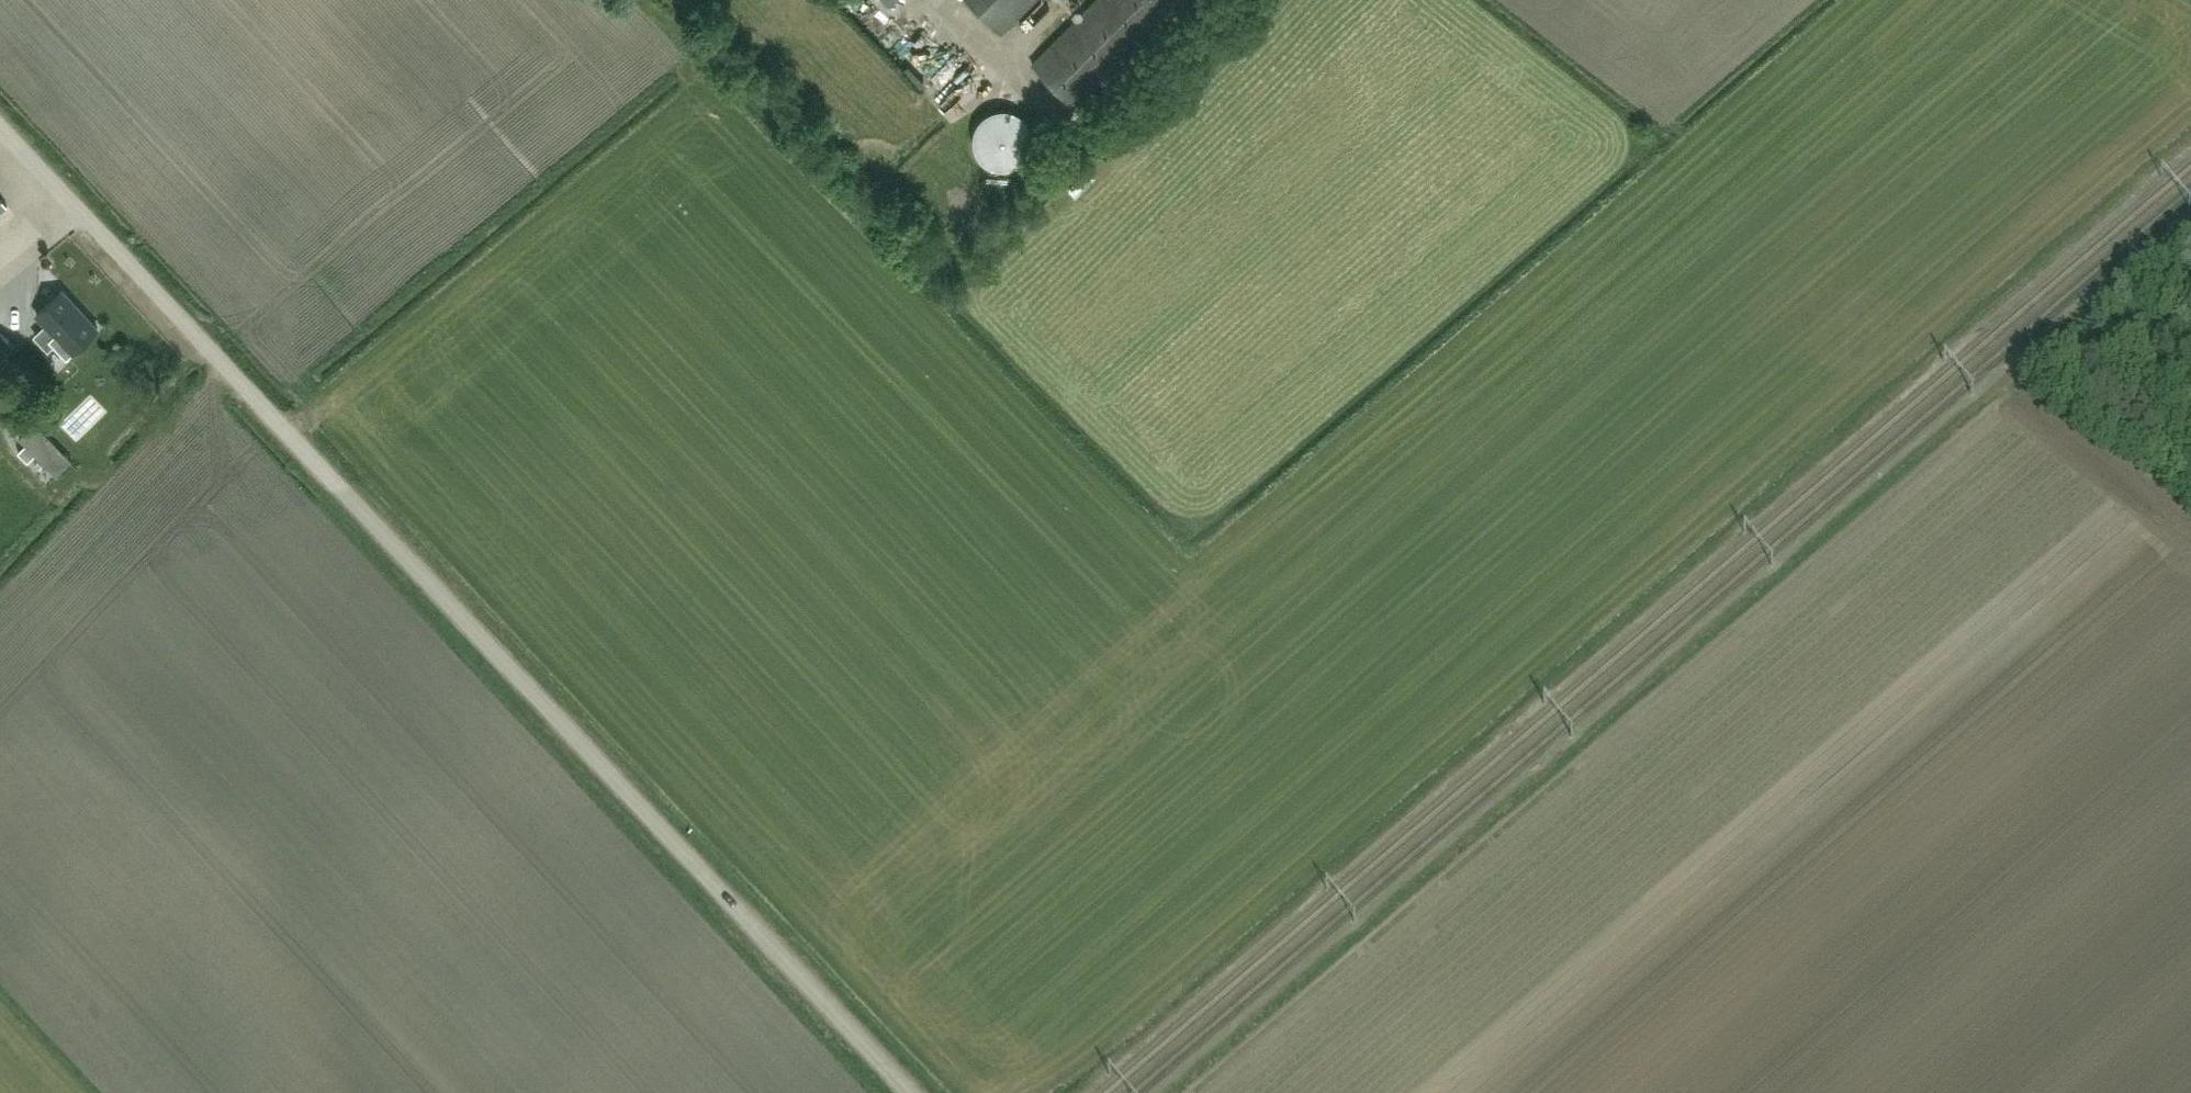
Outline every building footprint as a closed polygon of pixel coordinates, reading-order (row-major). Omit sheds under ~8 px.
[(1002,33),(1034,0),(969,0),(1002,33)] [(1033,64),(1077,108),(1184,0),(1096,0),(1033,64)] [(72,352),(98,328),(63,289),(36,314),(46,325),(35,335),(49,350),(60,339),(72,352)] [(20,347),(1,329),(0,330),(0,361),(3,364),(20,347)] [(18,451),(28,461),(35,453),(56,475),(72,460),(35,422),(20,437),(26,443),(18,451)]
